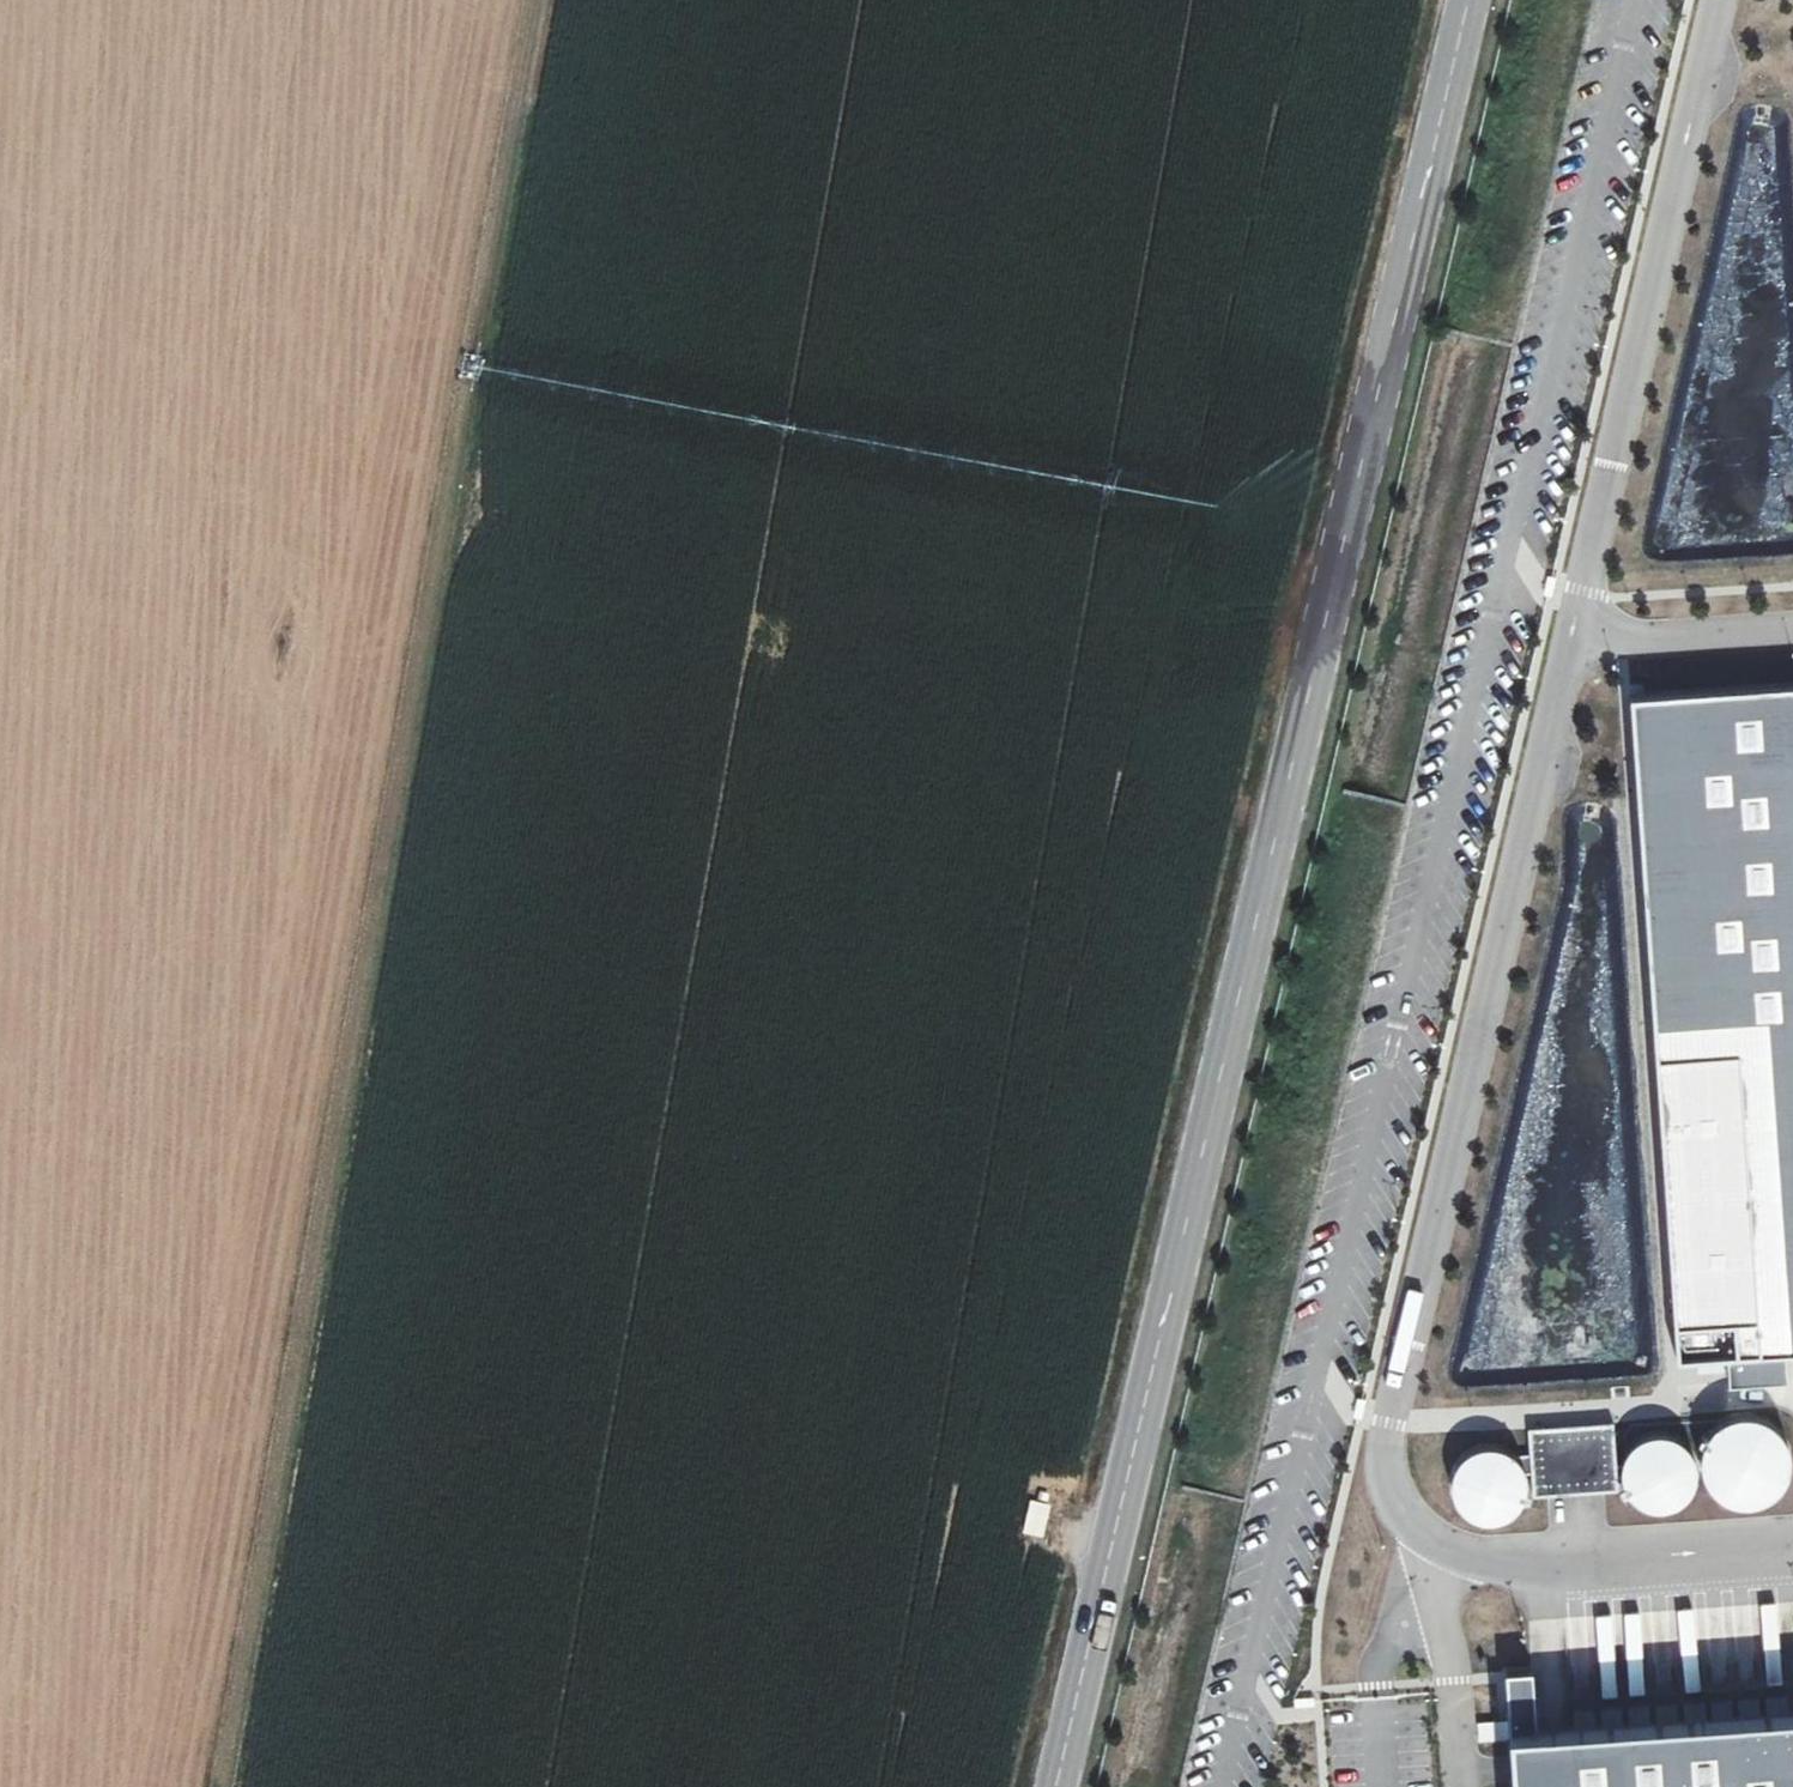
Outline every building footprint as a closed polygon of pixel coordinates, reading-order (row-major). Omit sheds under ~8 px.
[(1631,683),(1675,1350),(1792,1343),(1792,674),(1631,683)] [(1761,1515),(1779,1510),(1792,1499),(1792,1436),(1789,1431),(1773,1422),(1754,1420),(1736,1425),(1721,1436),(1712,1453),(1710,1471),(1715,1489),(1727,1504),(1743,1513),(1761,1515)] [(1616,1427),(1533,1432),(1537,1496),(1619,1492),(1616,1427)] [(1631,1491),(1639,1504),(1651,1513),(1665,1517),(1680,1515),(1693,1507),(1702,1496),(1706,1481),(1704,1466),(1696,1454),(1684,1445),(1670,1441),(1655,1443),(1642,1450),(1633,1462),(1630,1476),(1631,1491)] [(1457,1503),(1464,1516),(1476,1525),(1491,1529),(1505,1527),(1518,1519),(1527,1508),(1531,1493),(1529,1479),(1522,1466),(1510,1457),(1496,1453),(1481,1455),(1468,1462),(1459,1474),(1455,1488),(1457,1503)] [(1029,1502),(1025,1533),(1043,1536),(1047,1504),(1029,1502)] [(1513,1722),(1517,1786),(1792,1786),(1792,1702),(1513,1722)]
